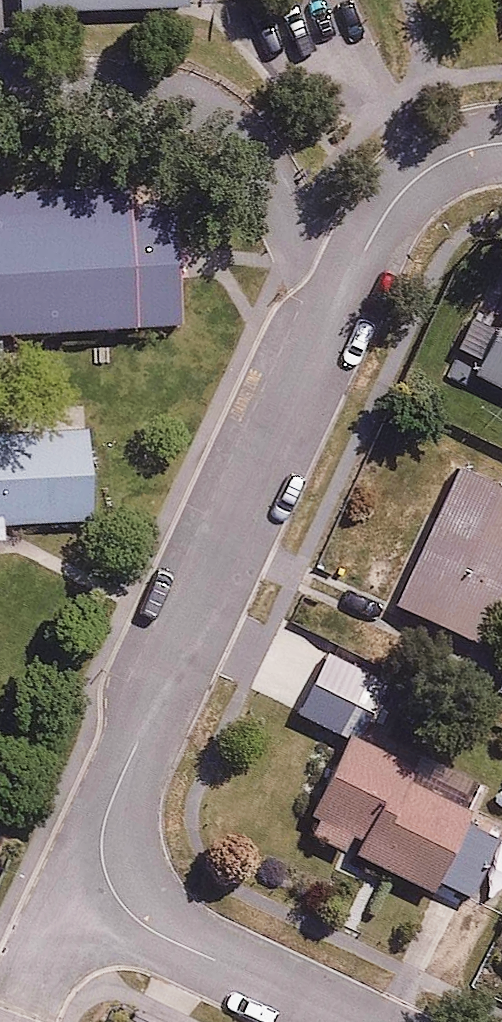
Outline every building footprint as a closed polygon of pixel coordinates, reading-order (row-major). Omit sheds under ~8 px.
[(2,29),(168,22),(167,0),(0,0),(2,29)] [(0,207),(0,347),(157,340),(151,200),(0,207)] [(475,362),(501,376),(501,311),(475,362)] [(68,550),(63,443),(0,446),(0,553),(68,550)] [(464,469),(405,597),(485,634),(501,596),(501,487),(464,469)] [(479,797),(352,738),(311,826),(438,885),(479,797)] [(500,845),(470,831),(448,878),(478,892),(500,845)]
